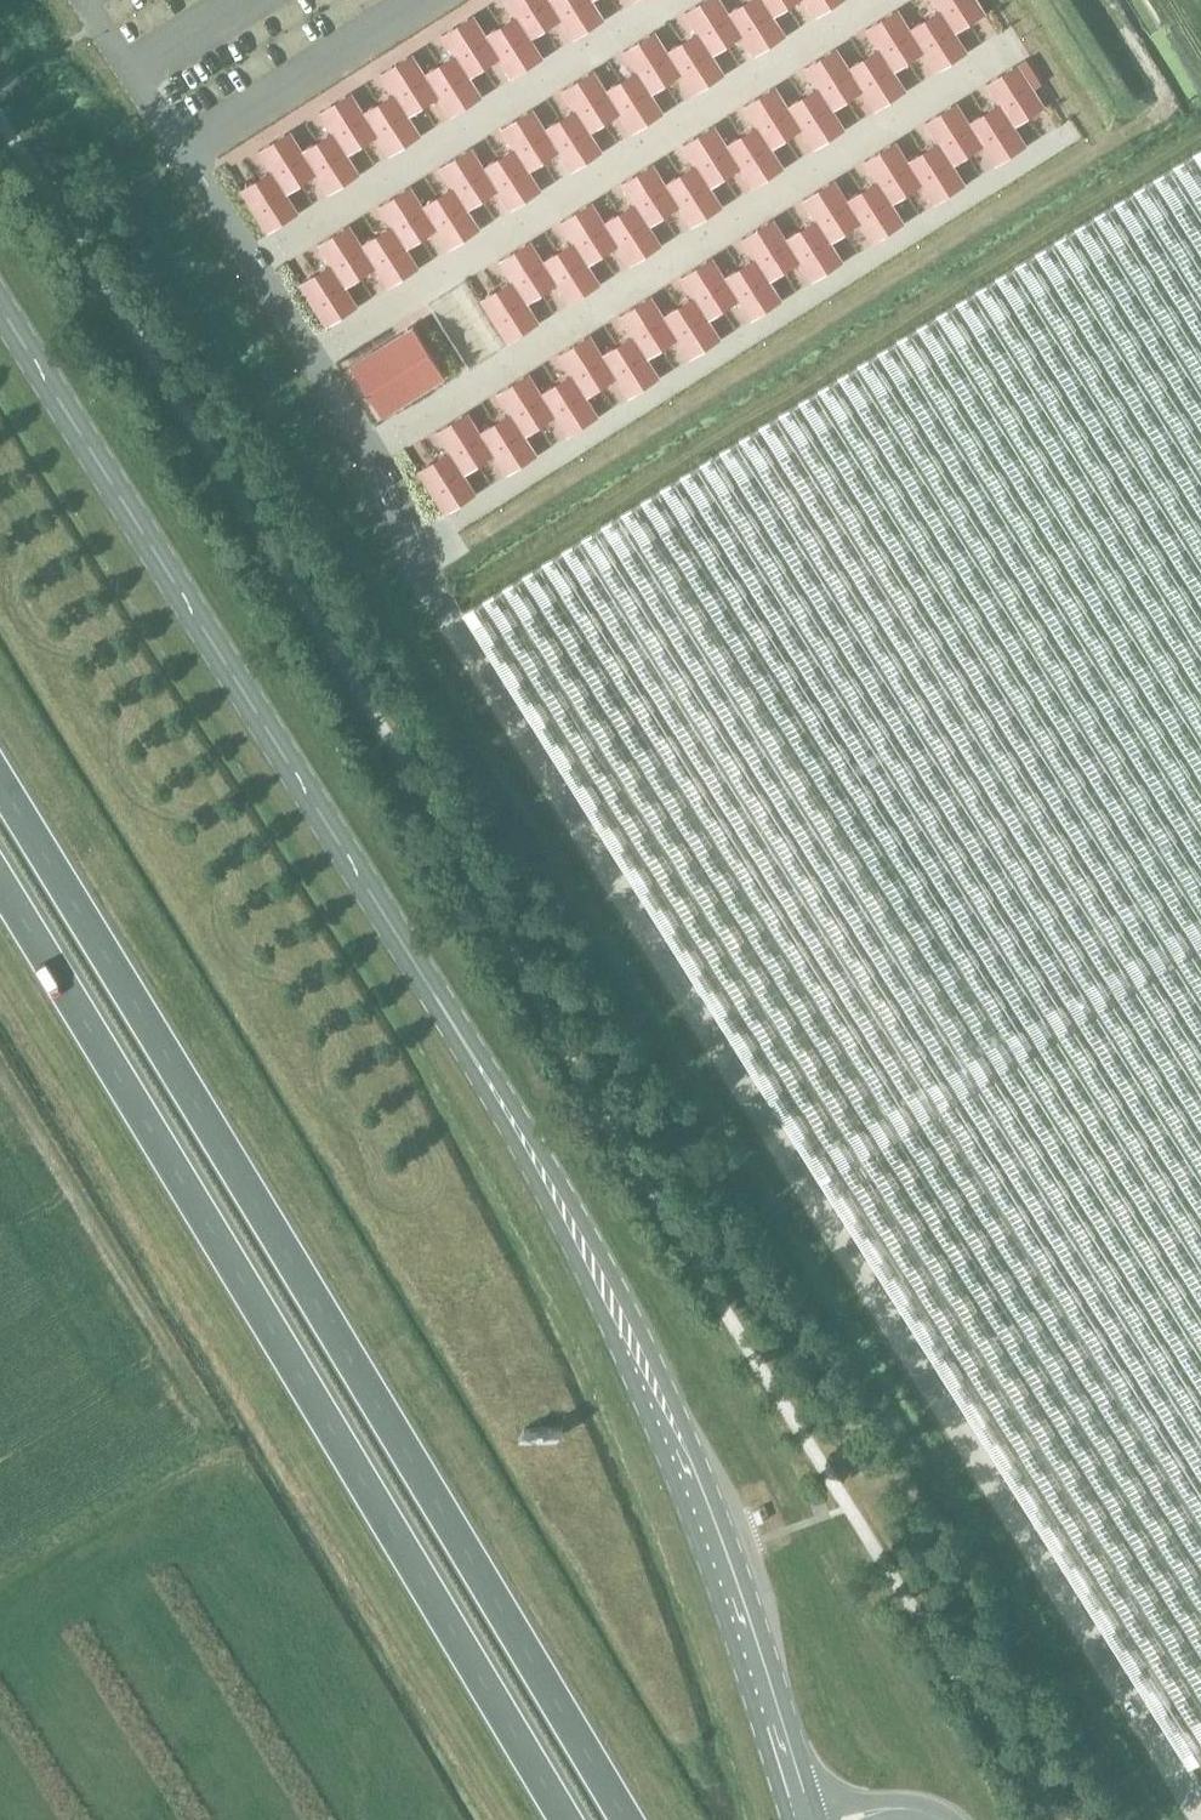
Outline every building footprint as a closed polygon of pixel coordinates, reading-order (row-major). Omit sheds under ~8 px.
[(242,193),(269,235),(299,216),(286,196),(317,177),(330,196),(360,177),(348,158),(378,138),(391,158),(421,138),(409,119),(439,99),(452,119),(482,100),(470,80),(500,60),(513,80),(543,61),(531,41),(561,22),(574,41),(604,22),(592,2),(595,0),(504,0),(516,18),(485,38),(473,18),(443,37),(455,57),(424,76),(412,57),(381,76),(394,96),(363,115),(351,96),(320,115),(333,135),(302,154),(290,134),(259,154),(272,173),(242,193)] [(301,285),(328,328),(358,309),(345,289),(376,270),(389,289),(419,270),(407,250),(437,231),(450,250),(480,231),(468,212),(498,192),(511,212),(541,192),(529,173),(559,153),(572,173),(602,154),(590,134),(621,114),(633,134),(663,115),(651,95),(682,76),(694,95),(724,76),(712,56),(743,37),(755,56),(785,37),(773,18),(801,0),(750,0),(728,14),(719,0),(706,0),(685,14),(697,33),(667,53),(654,33),(624,53),(636,72),(606,92),(593,72),(563,91),(575,111),(544,130),(532,111),(502,130),(514,150),(483,169),(471,150),(440,169),(453,189),(422,208),(410,188),(379,208),(392,227),(361,247),(349,227),(318,247),(331,266),(301,285)] [(482,301),(509,344),(539,324),(527,305),(558,285),(570,305),(600,286),(588,266),(619,246),(631,266),(661,247),(649,227),(680,208),(692,227),(722,208),(710,188),(741,169),(753,188),(783,169),(771,150),(802,130),(814,150),(844,130),(832,111),(863,91),(875,111),(906,91),(893,72),(924,52),(936,72),(967,53),(954,33),(985,14),(976,0),(933,0),(940,10),(909,29),(897,10),(866,29),(878,49),(848,68),(835,49),(805,68),(817,88),(787,107),(774,88),(744,107),(756,126),(726,146),(713,126),(683,146),(695,165),(665,185),(652,165),(622,185),(634,204),(604,224),(591,204),(561,223),(573,243),(543,262),(530,243),(500,262),(512,282),(482,301)] [(816,18),(844,0),(805,0),(816,18)] [(449,452),(419,471),(446,514),(476,494),(463,475),(494,455),(507,475),(537,456),(525,436),(555,417),(568,436),(598,417),(586,397),(616,378),(629,397),(659,378),(647,358),(677,339),(690,358),(720,339),(708,320),(739,300),(751,320),(781,300),(769,281),(800,261),(812,281),(842,262),(830,242),(861,222),(873,242),(903,223),(891,203),(922,184),(934,203),(964,184),(952,164),(983,145),(995,164),(1025,145),(1013,126),(1043,106),(1016,64),(986,83),(998,103),(968,122),(955,102),(925,122),(937,141),(907,161),(894,141),(864,161),(876,180),(846,200),(833,180),(803,199),(815,219),(785,238),(772,219),(742,238),(754,258),(724,277),(711,258),(681,277),(693,297),(662,316),(650,297),(620,316),(632,336),(601,355),(589,335),(558,355),(571,374),(540,394),(528,374),(497,394),(510,413),(479,433),(467,413),(436,432),(449,452)] [(462,611),(1188,1764),(1200,1756),(1200,147),(462,611)] [(413,326),(351,365),(383,415),(444,376),(413,326)]
